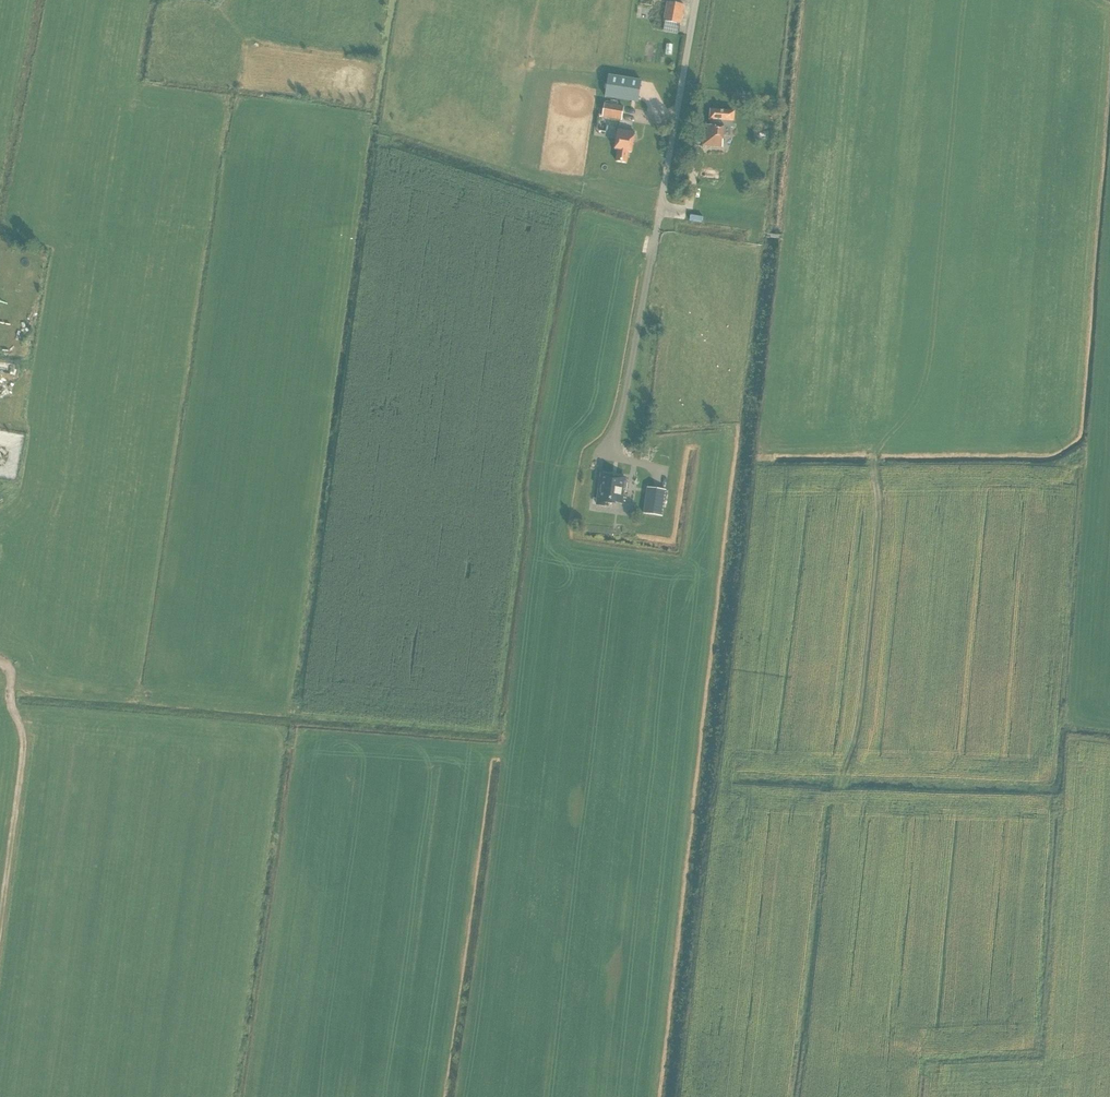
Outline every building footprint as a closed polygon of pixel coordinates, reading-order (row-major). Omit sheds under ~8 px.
[(665,21),(681,24),(685,5),(674,3),(673,6),(667,5),(665,21)] [(641,81),(609,76),(605,97),(638,103),(641,81)] [(605,104),(603,117),(621,120),(623,107),(605,104)] [(734,112),(711,110),(710,126),(704,125),(703,146),(722,147),(724,127),(733,128),(734,112)] [(628,152),(631,153),(634,132),(618,130),(615,150),(618,150),(616,162),(626,163),(628,152)] [(720,185),(720,166),(705,165),(704,185),(720,185)] [(626,478),(601,475),(597,505),(608,507),(609,502),(622,504),(624,491),(626,491),(627,482),(625,482),(626,478)] [(666,491),(647,488),(644,513),(662,516),(666,491)]
